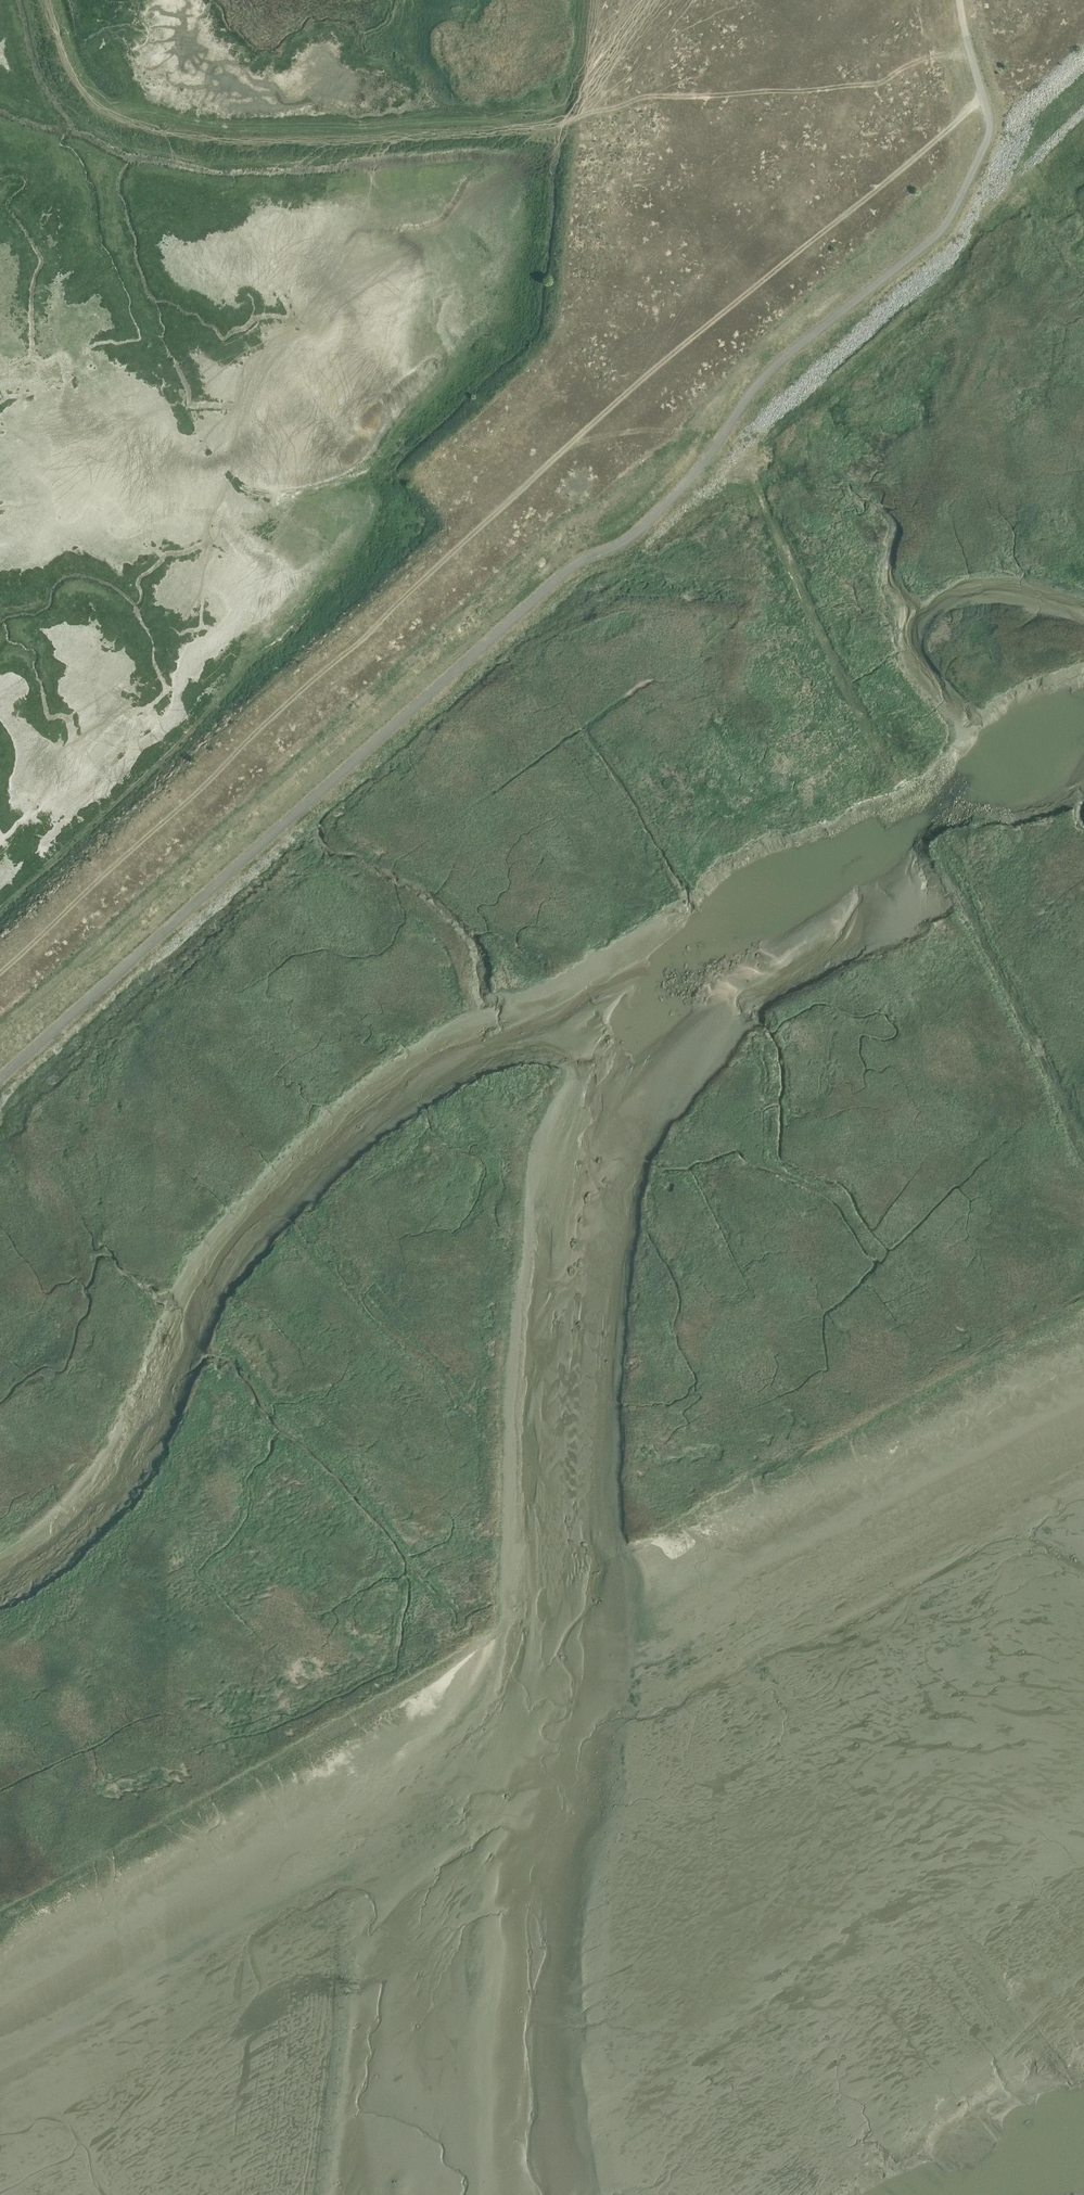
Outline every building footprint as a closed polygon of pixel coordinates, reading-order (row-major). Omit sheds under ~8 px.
[(323,1905),(319,1895),(301,1903),(305,1912),(323,1905)]
